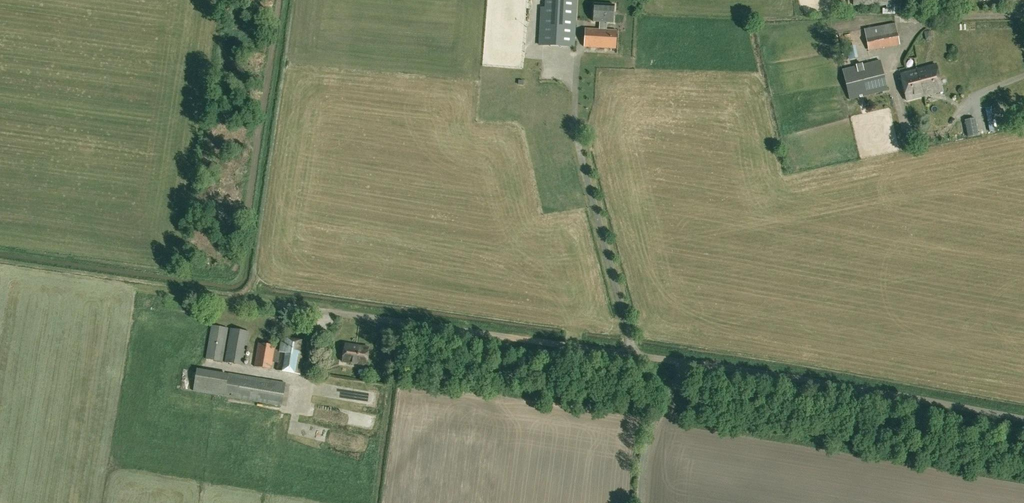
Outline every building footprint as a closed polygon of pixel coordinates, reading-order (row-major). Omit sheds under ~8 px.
[(533,40),(498,38),(494,97),(535,99),(538,44),(575,47),(577,0),(536,0),(533,40)] [(613,23),(614,5),(595,4),(593,22),(613,23)] [(868,51),(900,45),(896,23),(864,29),(868,51)] [(616,48),(617,30),(585,29),(584,47),(616,48)] [(847,59),(855,58),(853,45),(845,47),(847,59)] [(843,70),(850,100),(887,90),(880,60),(843,70)] [(900,74),(907,100),(942,91),(936,65),(900,74)] [(975,119),(965,120),(968,136),(978,134),(975,119)] [(554,134),(562,131),(560,123),(551,126),(554,134)] [(212,325),(206,359),(223,362),(229,328),(212,325)] [(225,363),(244,366),(250,332),(231,329),(225,363)] [(305,341),(283,337),(281,350),(277,349),(277,346),(258,343),(254,366),(272,369),(274,362),(278,363),(276,370),(300,375),(305,341)] [(370,348),(345,344),(342,362),(367,366),(370,348)] [(225,397),(229,374),(197,369),(193,392),(225,397)] [(342,422),(352,423),(353,412),(343,411),(342,422)]
